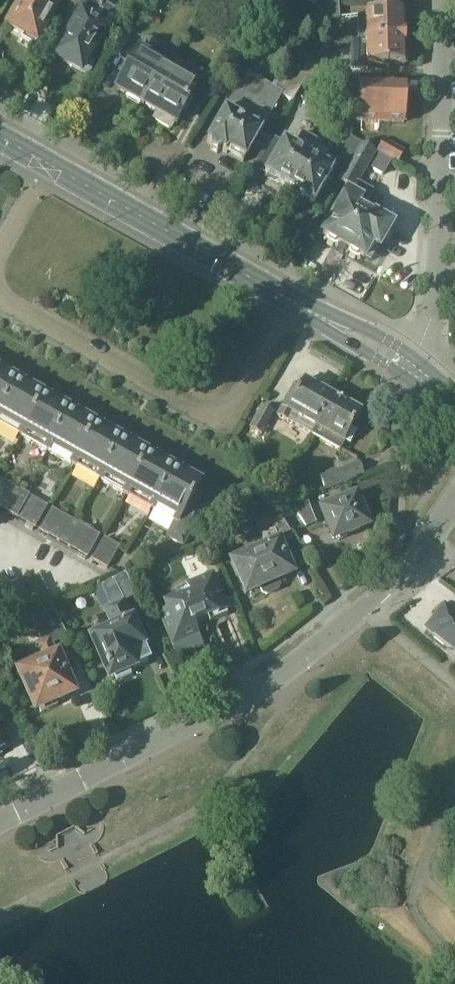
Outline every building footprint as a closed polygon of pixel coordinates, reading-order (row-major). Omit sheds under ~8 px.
[(62,0),(22,0),(7,26),(23,35),(20,40),(34,48),(62,0)] [(56,58),(63,61),(63,62),(82,72),(83,72),(84,72),(85,72),(86,72),(87,72),(88,72),(89,71),(90,71),(91,70),(94,63),(95,62),(95,61),(95,60),(95,59),(94,58),(94,57),(94,56),(93,56),(93,55),(92,54),(91,54),(90,53),(100,35),(101,36),(107,25),(106,24),(107,21),(113,10),(101,4),(94,0),(88,0),(56,58)] [(340,5),(315,7),(316,20),(316,21),(341,20),(340,5)] [(265,13),(254,7),(246,22),(256,28),(265,13)] [(404,15),(404,12),(358,13),(359,39),(405,38),(405,27),(406,27),(406,15),(404,15)] [(405,38),(359,39),(359,62),(367,62),(367,64),(399,64),(405,64),(404,61),(407,61),(407,49),(405,49),(405,38)] [(142,104),(164,65),(157,61),(163,50),(146,40),(117,90),(127,95),(126,97),(139,104),(140,103),(142,104)] [(341,75),(341,63),(299,63),(298,75),(310,75),(326,75),(328,75),(341,75)] [(164,65),(142,104),(143,104),(142,106),(144,107),(145,105),(158,113),(154,120),(171,130),(175,123),(176,124),(181,115),(180,115),(197,85),(164,65)] [(281,84),(278,89),(247,71),(207,142),(210,144),(211,149),(217,153),(221,150),(243,163),(282,93),(295,101),(297,98),(304,85),(309,77),(310,75),(298,75),(293,75),(285,86),(281,84)] [(328,77),(328,97),(341,97),(341,75),(328,75),(328,77)] [(309,77),(304,85),(328,97),(328,77),(325,77),(309,77)] [(406,92),(406,87),(392,86),(392,85),(372,85),(372,86),(358,85),(358,86),(345,86),(345,103),(358,104),(357,121),(405,122),(405,116),(406,114),(406,109),(405,107),(405,101),(406,99),(407,95),(406,92)] [(264,175),(288,189),(308,155),(318,138),(303,129),(293,146),(275,137),(258,166),(266,171),(264,175)] [(308,155),(288,189),(314,204),(337,163),(330,159),(333,154),(316,144),(319,139),(318,138),(308,155)] [(350,166),(363,144),(353,139),(341,161),(350,166)] [(384,140),(378,151),(399,163),(405,152),(384,140)] [(350,192),(348,191),(323,235),(328,238),(329,241),(335,244),(337,243),(350,251),(351,253),(357,257),(360,256),(364,259),(364,258),(371,262),(379,249),(392,226),(374,215),(378,208),(368,202),(374,191),(358,182),(376,151),(363,144),(350,166),(341,181),(353,188),(350,192)] [(392,161),(380,154),(371,169),(384,176),(392,161)] [(21,436),(43,397),(40,396),(40,391),(35,388),(32,390),(4,375),(4,370),(0,368),(0,424),(21,436)] [(276,415),(310,433),(330,397),(317,389),(319,385),(307,378),(304,382),(303,382),(300,387),(295,384),(276,415)] [(46,399),(43,397),(21,436),(74,465),(95,427),(92,425),(92,420),(87,418),(83,420),(55,404),(55,400),(50,396),(46,399)] [(361,414),(330,397),(310,433),(313,435),(317,428),(343,442),(345,440),(349,443),(356,431),(352,429),(361,414)] [(276,413),(264,406),(251,429),(263,436),(276,413)] [(98,428),(95,427),(74,465),(126,495),(148,456),(144,454),(145,450),(140,447),(136,450),(108,434),(108,429),(102,426),(98,428)] [(126,495),(175,522),(167,536),(183,545),(203,509),(191,502),(201,485),(197,483),(197,480),(192,477),(188,479),(160,463),(159,459),(155,456),(151,458),(148,456),(126,495)] [(360,462),(321,477),(327,492),(366,476),(360,462)] [(30,496),(6,482),(0,492),(0,507),(18,518),(30,496)] [(30,496),(18,518),(28,523),(41,502),(30,496)] [(348,533),(371,524),(364,509),(362,510),(356,497),(322,511),(333,539),(337,538),(339,540),(348,536),(348,534),(348,533)] [(309,498),(295,504),(308,526),(318,521),(309,498)] [(41,502),(28,523),(35,527),(48,506),(41,502)] [(47,534),(59,512),(52,508),(40,530),(47,534)] [(247,592),(250,591),(260,586),(263,593),(267,595),(278,590),(280,585),(277,579),(291,573),(278,544),(280,543),(278,539),(291,533),(277,511),(257,519),(261,532),(263,536),(261,536),(264,541),(232,556),(235,562),(234,563),(247,592)] [(70,518),(59,512),(47,534),(58,540),(70,518)] [(82,525),(70,518),(58,540),(69,546),(82,525)] [(93,531),(82,525),(69,546),(81,553),(93,531)] [(100,535),(93,531),(81,553),(88,557),(100,535)] [(105,538),(92,559),(108,568),(120,546),(105,538)] [(132,570),(125,574),(134,591),(141,588),(132,570)] [(106,585),(100,588),(111,607),(122,602),(130,598),(136,595),(125,574),(119,577),(106,585)] [(228,616),(212,578),(187,588),(184,588),(182,588),(181,589),(180,590),(179,591),(178,593),(178,594),(178,596),(178,597),(178,598),(179,600),(166,605),(169,613),(162,616),(175,646),(198,636),(192,624),(207,617),(210,624),(228,616)] [(0,593),(0,618),(10,613),(0,593)] [(102,611),(111,630),(93,638),(110,676),(148,659),(122,602),(111,607),(102,611)] [(31,612),(39,631),(41,630),(45,640),(35,644),(43,661),(19,672),(36,709),(39,707),(41,712),(58,705),(56,700),(73,692),(51,643),(67,636),(59,622),(51,604),(31,612)] [(449,606),(447,609),(444,607),(427,629),(437,637),(436,639),(450,651),(451,654),(454,655),(454,611),(449,606)] [(2,754),(0,751),(11,746),(1,727),(3,726),(0,721),(0,754),(2,754)]
